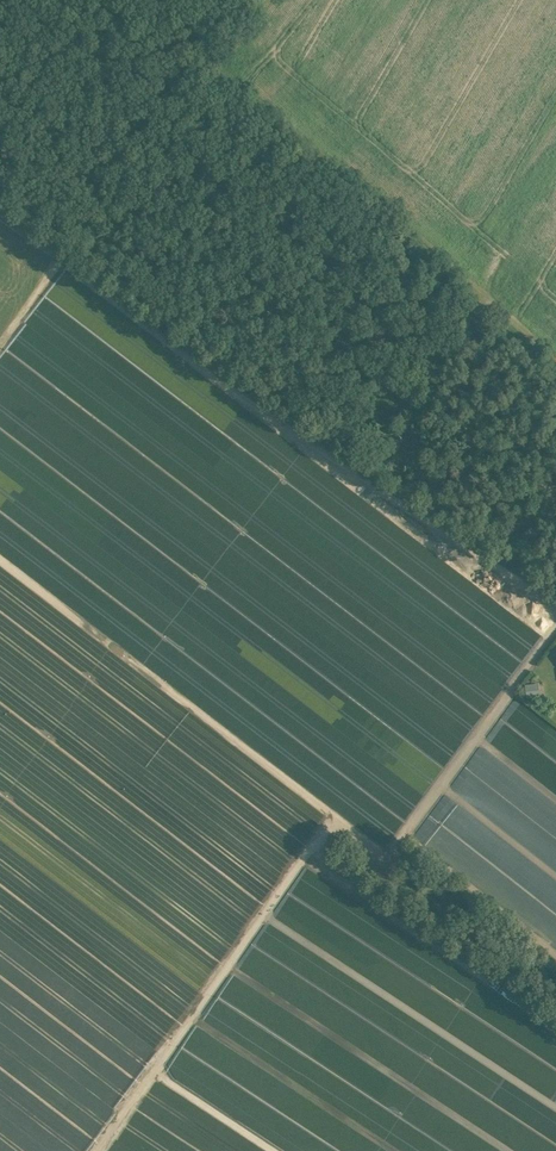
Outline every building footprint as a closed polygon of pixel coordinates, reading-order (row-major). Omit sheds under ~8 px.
[(526,695),(538,694),(537,684),(525,684),(526,695)]
